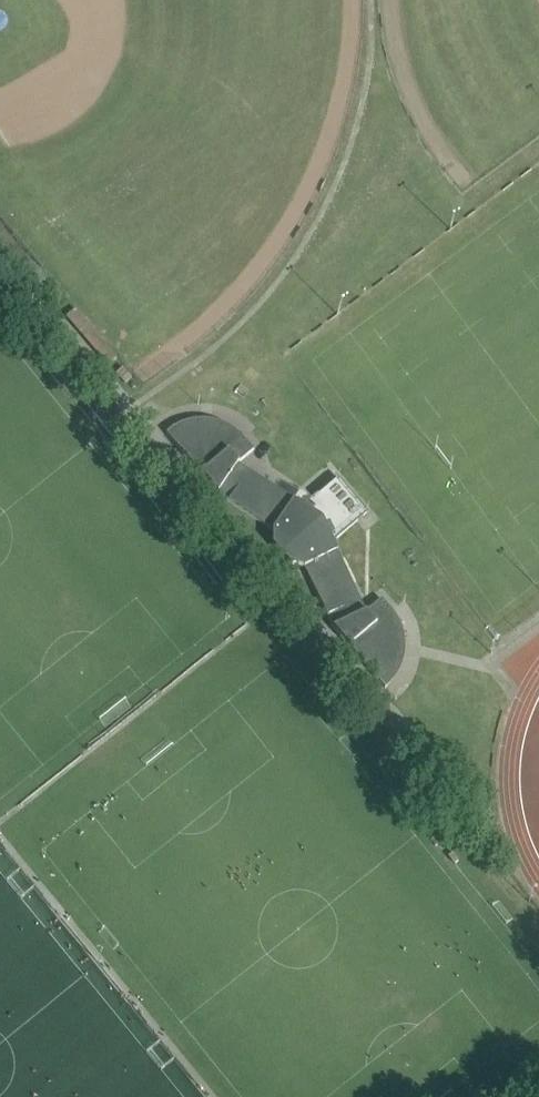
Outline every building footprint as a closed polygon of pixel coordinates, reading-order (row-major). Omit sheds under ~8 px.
[(212,425),(211,425),(211,422),(201,421),(200,424),(199,424),(186,427),(174,433),(170,436),(167,432),(166,433),(217,493),(250,515),(279,490),(238,463),(254,450),(243,437),(239,441),(236,437),(225,429),(212,425)] [(316,592),(345,567),(336,548),(336,539),(367,512),(337,476),(305,503),(297,503),(279,490),(250,515),(273,530),(273,545),(290,565),(304,567),(316,592)] [(393,620),(388,614),(392,610),(381,598),(366,611),(345,567),(316,592),(333,628),(385,688),(386,687),(383,683),(392,672),(397,660),(399,655),(401,655),(402,644),(400,644),(398,632),(393,620)]
